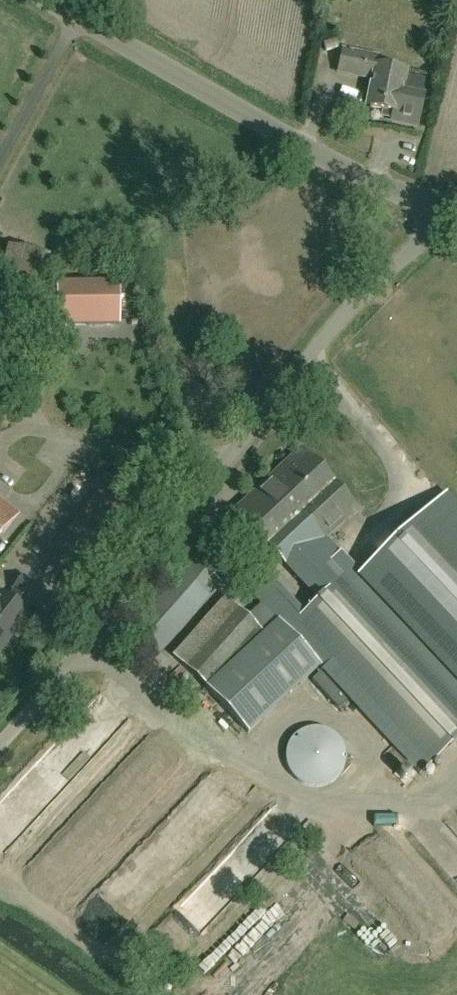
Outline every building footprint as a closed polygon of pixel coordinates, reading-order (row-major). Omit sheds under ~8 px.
[(369,108),(384,111),(383,116),(392,118),(391,121),(417,126),(423,98),(401,93),(405,71),(376,66),(378,58),(341,50),(337,72),(367,78),(368,76),(373,77),(369,94),(372,94),(369,108)] [(49,257),(6,247),(0,274),(0,306),(36,314),(47,267),(49,257)] [(121,325),(121,282),(57,282),(57,326),(121,325)] [(122,342),(119,330),(103,333),(106,345),(122,342)] [(224,355),(236,351),(231,335),(219,338),(224,355)] [(148,377),(159,377),(158,357),(147,358),(148,377)] [(321,668),(420,774),(456,739),(456,678),(327,540),(358,512),(300,450),(235,512),(318,601),(304,613),(262,569),(244,586),(261,604),(247,617),(237,608),(234,612),(222,600),(171,658),(212,694),(250,735),(321,668)] [(360,574),(456,678),(456,511),(444,497),(360,574)] [(18,514),(0,501),(0,537),(18,514)] [(225,562),(198,540),(121,633),(155,661),(219,583),(212,577),(225,562)] [(26,614),(23,612),(31,603),(37,607),(46,596),(22,578),(14,589),(16,591),(8,600),(1,595),(0,596),(0,648),(26,614)] [(344,784),(343,730),(291,731),(292,785),(344,784)] [(185,761),(71,885),(80,893),(97,874),(103,880),(199,774),(185,761)] [(55,897),(156,788),(127,762),(27,870),(55,897)] [(3,860),(20,841),(7,830),(16,821),(27,831),(38,819),(29,811),(22,818),(0,799),(0,858),(3,860)] [(308,911),(333,883),(324,875),(299,903),(308,911)]
